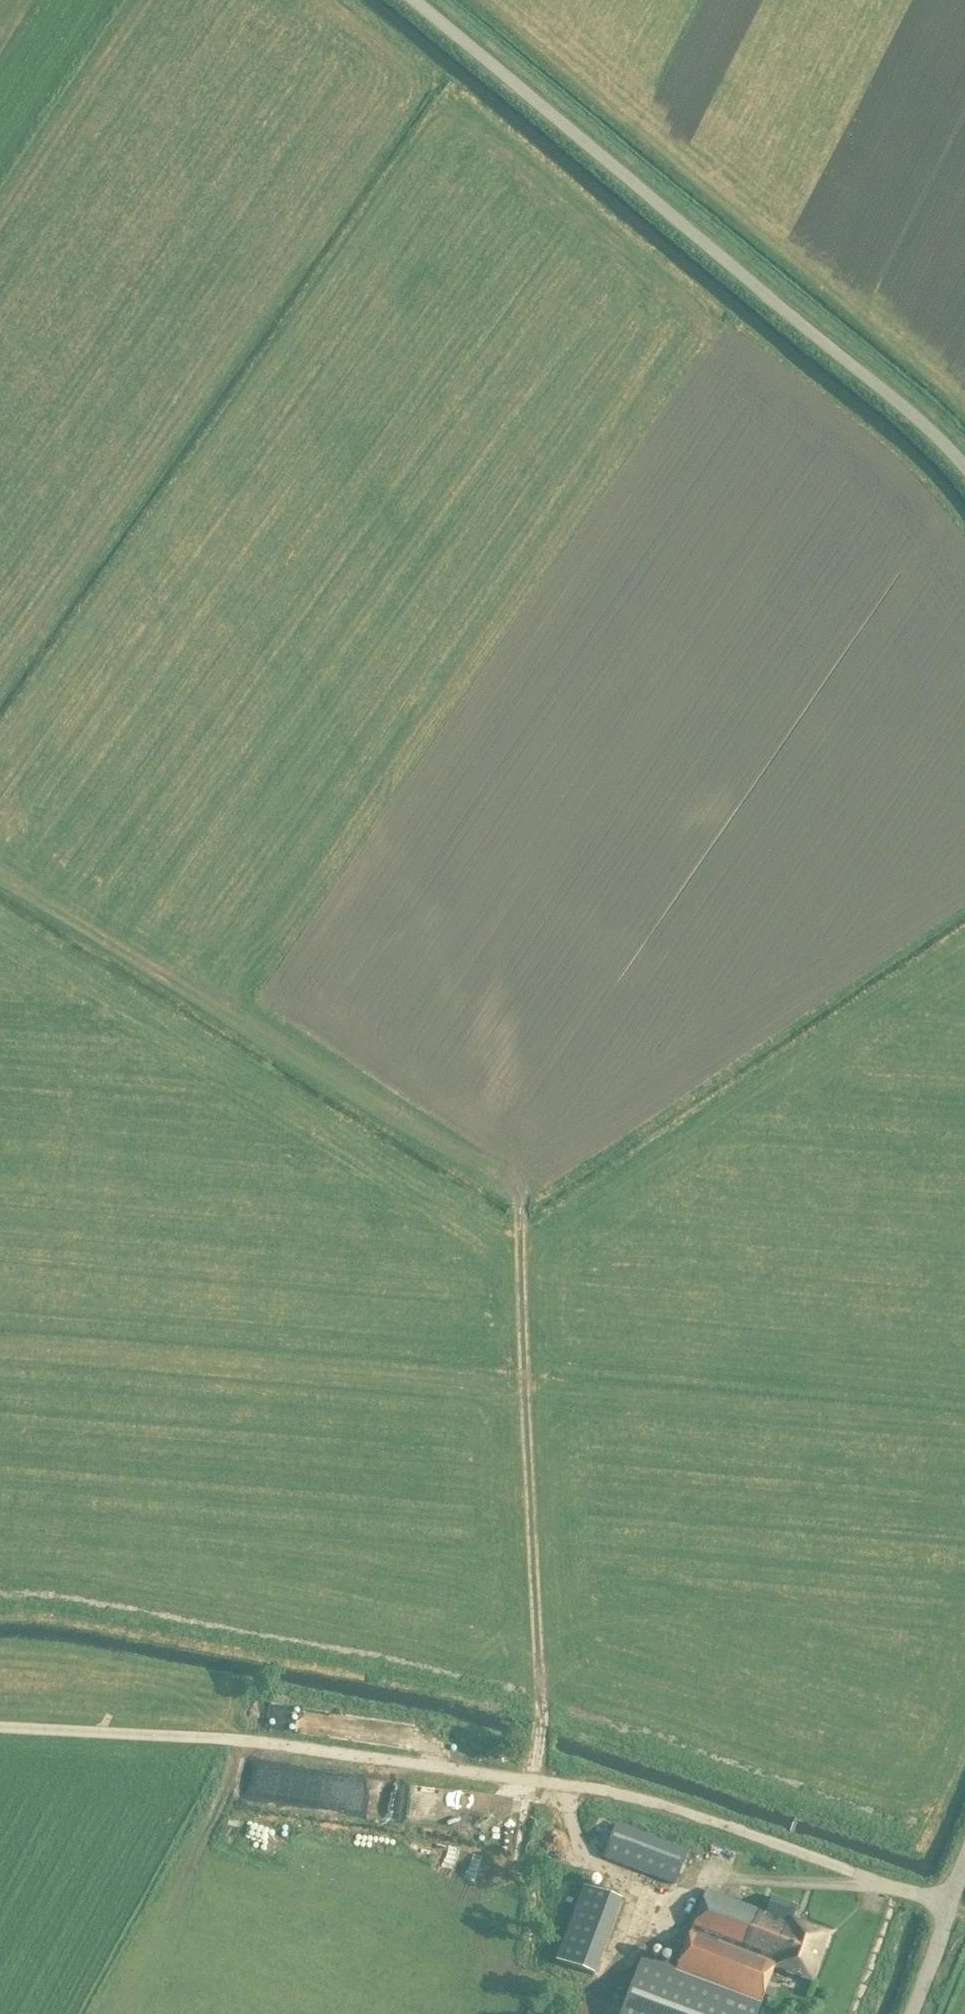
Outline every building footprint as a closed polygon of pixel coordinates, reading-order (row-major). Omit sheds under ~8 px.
[(477,1822),(498,1822),(499,1791),(478,1791),(477,1822)] [(686,1841),(615,1814),(602,1847),(673,1874),(686,1841)] [(264,1833),(264,1821),(247,1820),(247,1832),(264,1833)] [(583,1875),(554,1951),(592,1965),(620,1889),(583,1875)] [(796,1897),(769,1887),(763,1902),(705,1880),(675,1958),(642,1946),(616,2013),(752,2013),(773,1958),(809,1972),(827,1924),(791,1910),(796,1897)]
